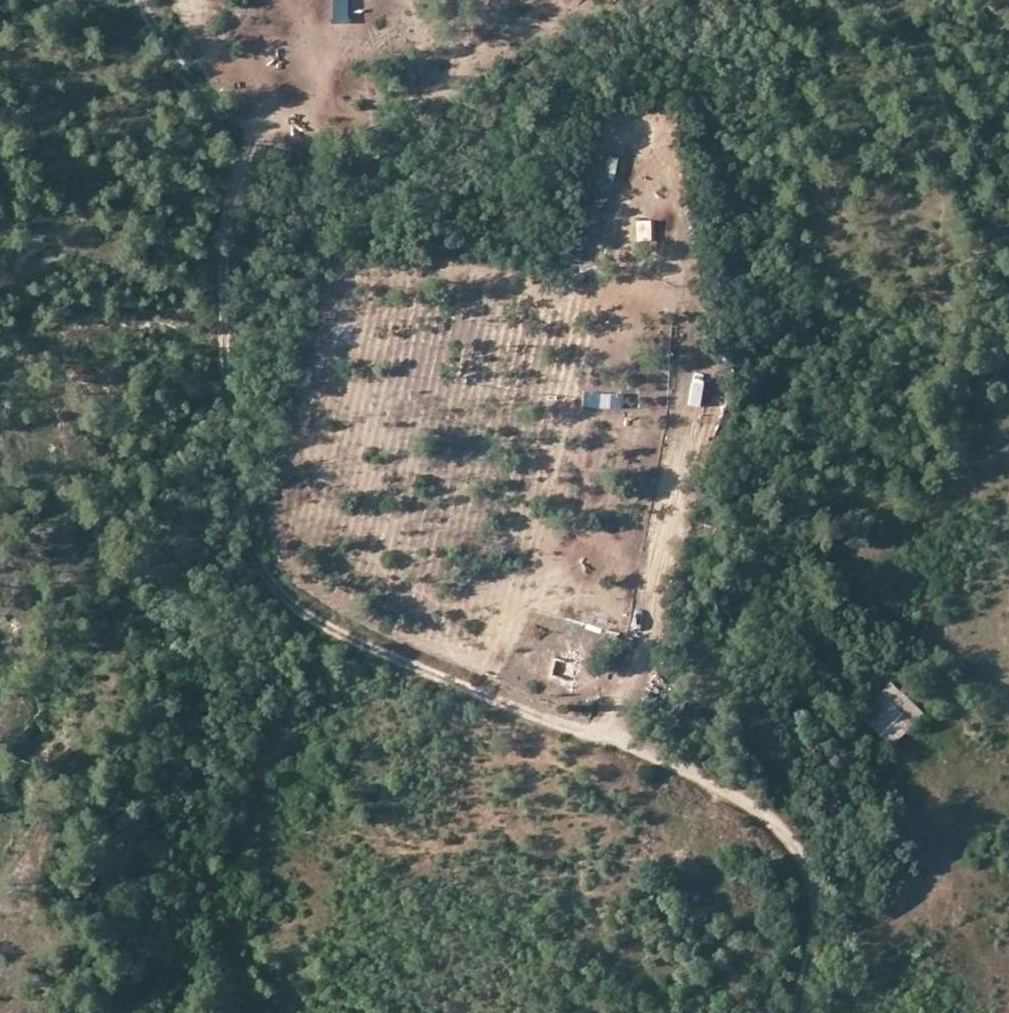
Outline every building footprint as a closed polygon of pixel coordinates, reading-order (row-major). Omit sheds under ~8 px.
[(581,663),(555,655),(549,677),(575,684),(581,663)] [(857,716),(891,746),(923,712),(889,680),(857,716)]
